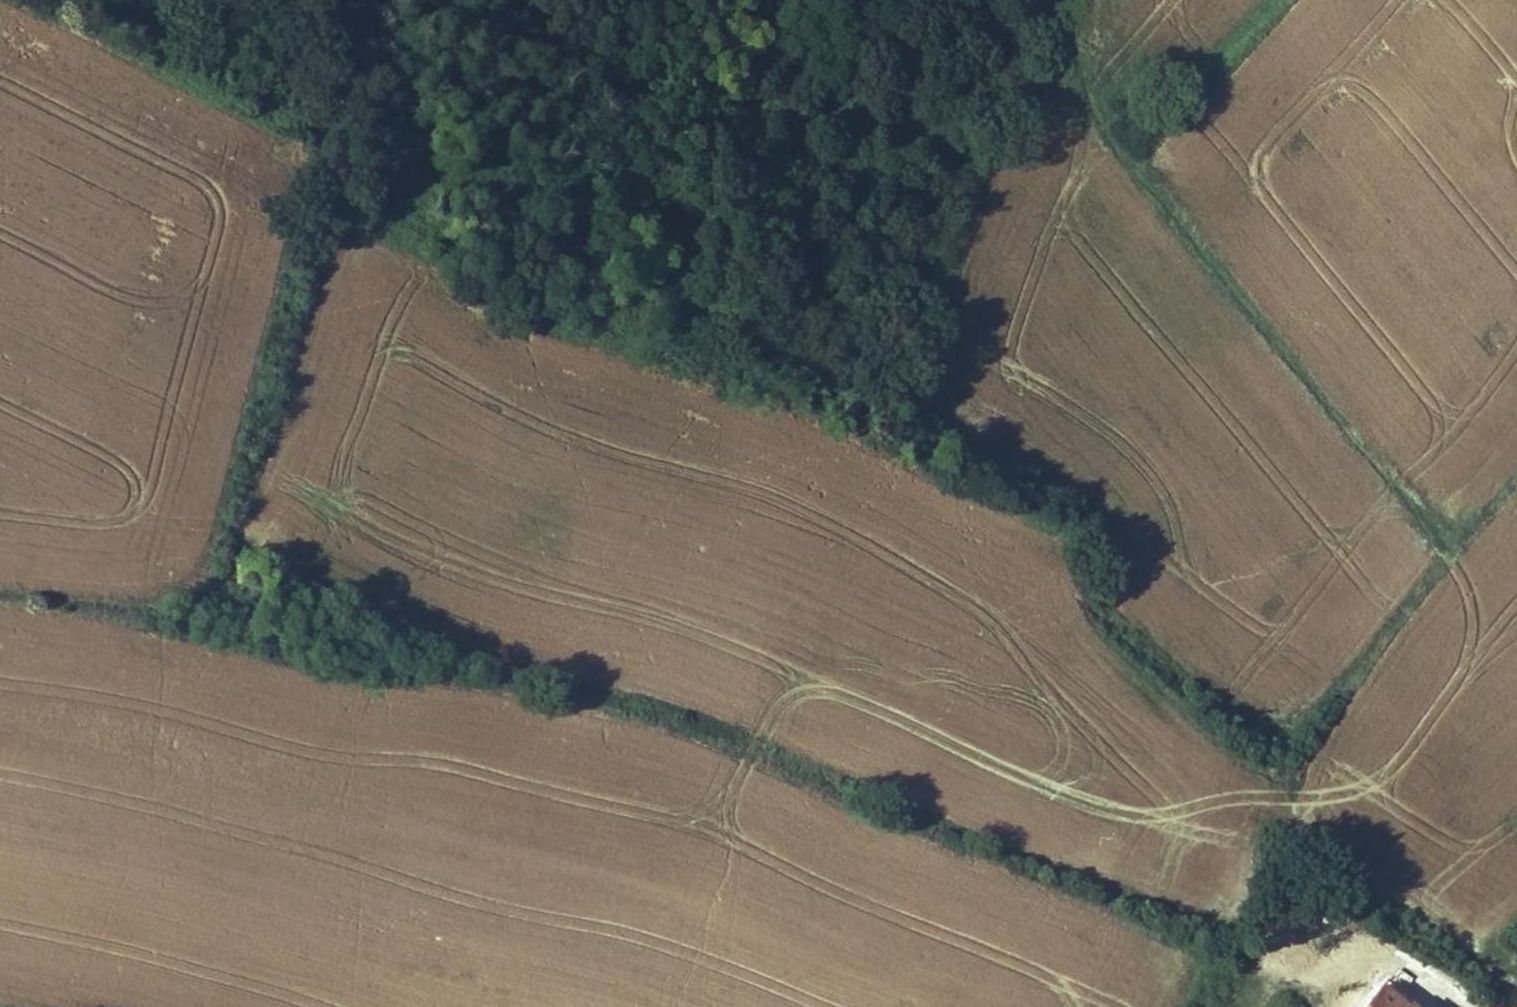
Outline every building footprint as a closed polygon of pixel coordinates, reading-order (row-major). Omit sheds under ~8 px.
[(1401,1001),(1383,986),(1366,1006),(1408,1006),(1401,1001)] [(1405,997),(1401,1001),(1408,1006),(1417,1006),(1405,997)]
